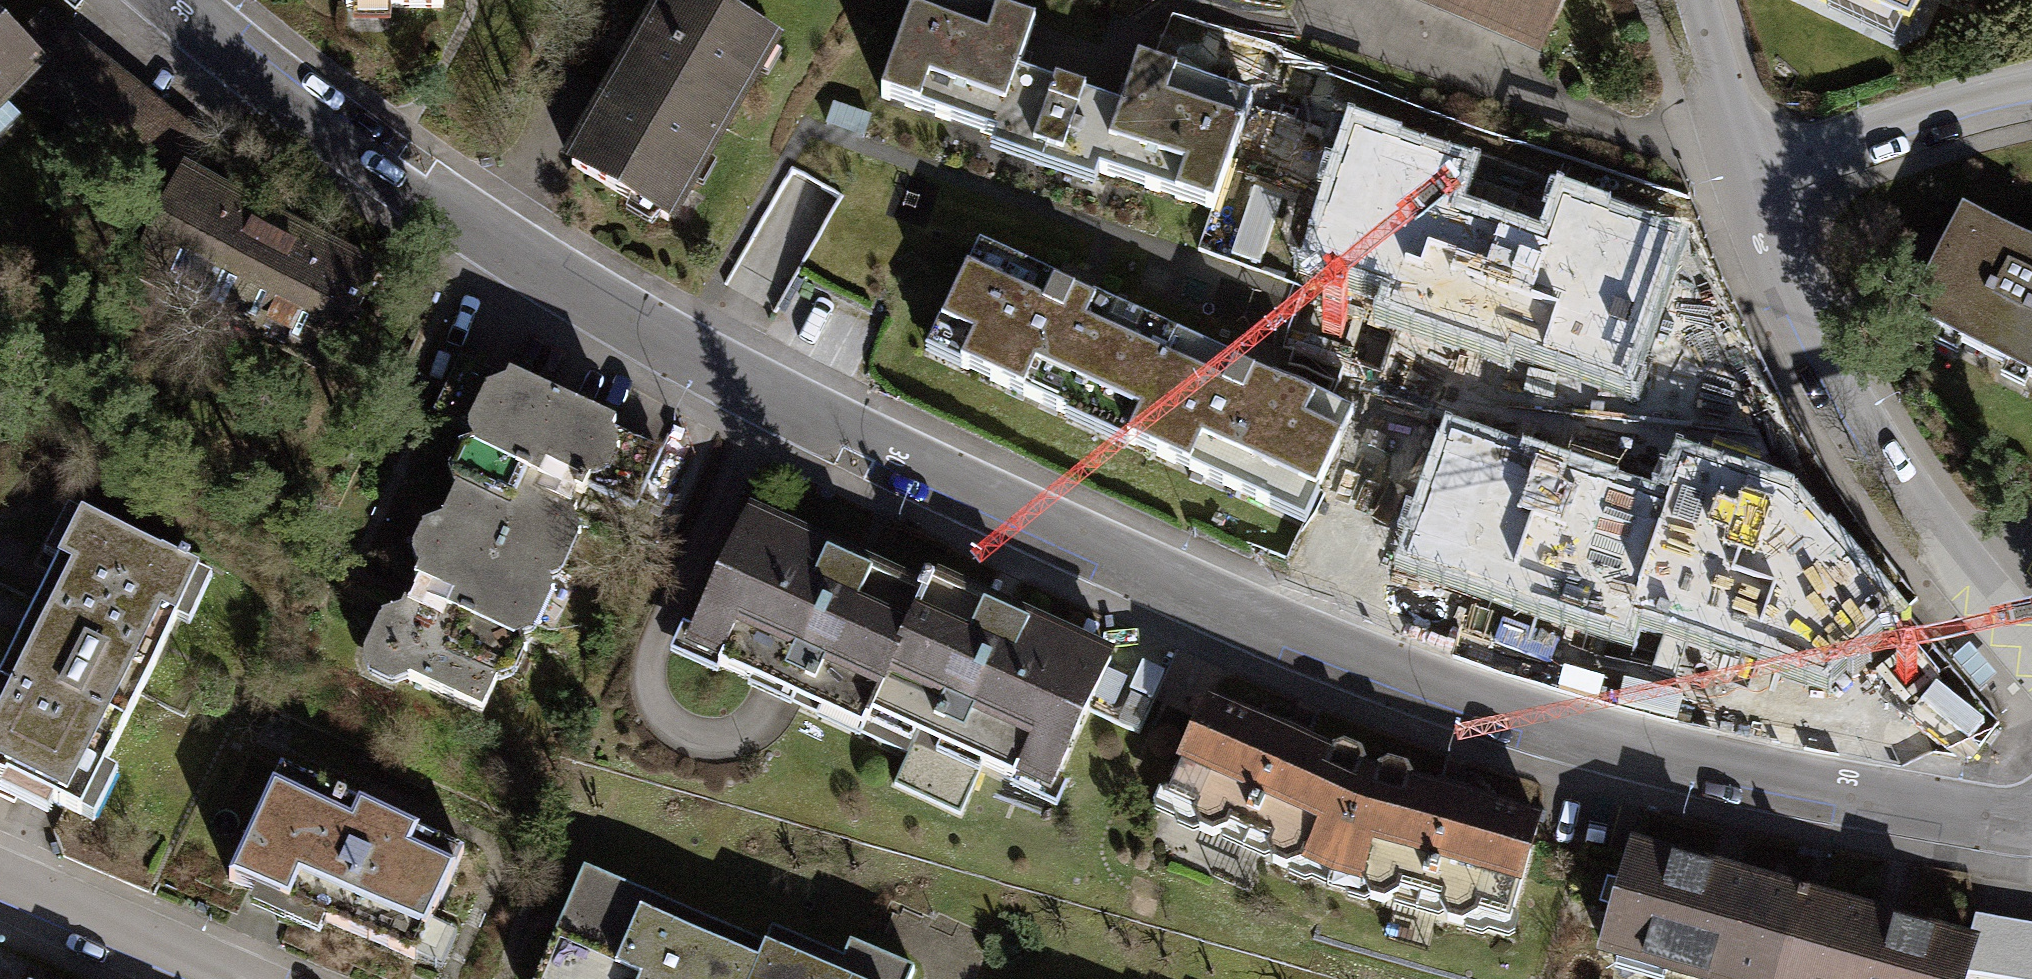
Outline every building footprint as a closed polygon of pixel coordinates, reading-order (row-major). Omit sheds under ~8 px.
[(570,165),(664,219),(770,36),(707,0),(665,0),(570,165)] [(969,0),(912,0),(877,95),(1203,214),(1245,100),(1134,60),(1118,103),(1017,66),(1031,22),(969,0)] [(1432,8),(1468,23),(1473,11),(1538,39),(1555,0),(1436,0),(1432,8)] [(1905,22),(1915,0),(1857,0),(1905,22)] [(16,88),(91,145),(129,97),(37,21),(11,43),(36,68),(16,88)] [(16,88),(36,68),(11,43),(0,32),(0,104),(16,88)] [(223,170),(129,97),(91,145),(169,202),(180,180),(210,195),(223,170)] [(1467,174),(1353,135),(1307,267),(1392,296),(1385,315),(1508,356),(1512,345),(1622,383),(1670,242),(1564,206),(1547,254),(1451,221),(1467,174)] [(169,202),(136,266),(325,362),(369,276),(210,195),(180,180),(169,202)] [(2031,380),(2031,243),(1959,208),(1904,318),(2031,380)] [(1081,388),(1107,401),(1142,317),(1092,294),(1086,300),(1056,286),(1056,277),(977,242),(938,325),(971,339),(958,368),(1067,417),(1081,388)] [(1235,359),(1142,317),(1107,401),(1137,415),(1128,442),(1270,507),(1281,480),(1315,493),(1350,411),(1272,376),(1266,380),(1236,366),(1235,359)] [(430,414),(479,435),(492,408),(483,391),(504,382),(455,360),(430,414)] [(465,467),(440,521),(545,567),(556,542),(579,535),(570,512),(577,496),(583,483),(594,459),(616,449),(606,432),(612,420),(508,375),(504,382),(483,391),(492,408),(479,435),(476,442),(455,449),(465,467)] [(657,453),(606,432),(616,449),(594,459),(583,483),(631,505),(657,453)] [(1622,637),(1630,614),(1666,508),(1453,436),(1408,565),(1622,637)] [(1681,464),(1666,508),(1630,614),(1825,680),(1896,615),(1790,501),(1681,464)] [(0,666),(0,778),(78,811),(195,565),(75,511),(0,666)] [(791,702),(861,734),(929,579),(922,576),(916,589),(742,512),(685,641),(720,656),(716,665),(750,680),(754,672),(796,691),(791,702)] [(552,593),(545,567),(440,521),(417,528),(425,552),(398,609),(378,616),(385,637),(373,663),(480,712),(504,659),(523,652),(516,631),(529,602),(552,593)] [(1108,658),(929,579),(861,734),(907,754),(893,784),(960,813),(980,768),(1010,781),(1015,771),(1051,787),(1108,658)] [(1103,711),(1145,725),(1159,681),(1117,668),(1103,711)] [(1303,859),(1332,870),(1367,773),(1360,771),(1361,761),(1358,752),(1339,745),(1331,750),(1328,755),(1206,704),(1163,798),(1190,812),(1195,828),(1208,834),(1228,828),(1267,845),(1270,859),(1289,866),(1303,859)] [(1375,776),(1367,773),(1332,870),(1360,881),(1370,897),(1385,902),(1396,893),(1439,902),(1449,921),(1465,924),(1479,914),(1507,921),(1534,821),(1405,782),(1405,776),(1402,768),(1392,763),(1378,766),(1375,776)] [(461,848),(281,765),(230,874),(410,957),(461,848)] [(1708,978),(1777,978),(1801,897),(1631,849),(1603,949),(1708,978)] [(762,948),(579,871),(533,978),(748,978),(762,948)] [(1961,974),(1970,946),(1965,944),(1801,897),(1777,978),(1960,978),(1961,974)] [(1994,978),(2020,978),(2030,923),(1974,914),(1965,944),(1970,946),(1961,974),(1994,978)] [(2030,923),(2020,978),(2031,978),(2031,924),(2030,923)] [(762,948),(748,978),(908,978),(912,970),(846,941),(837,961),(768,932),(762,948)]
